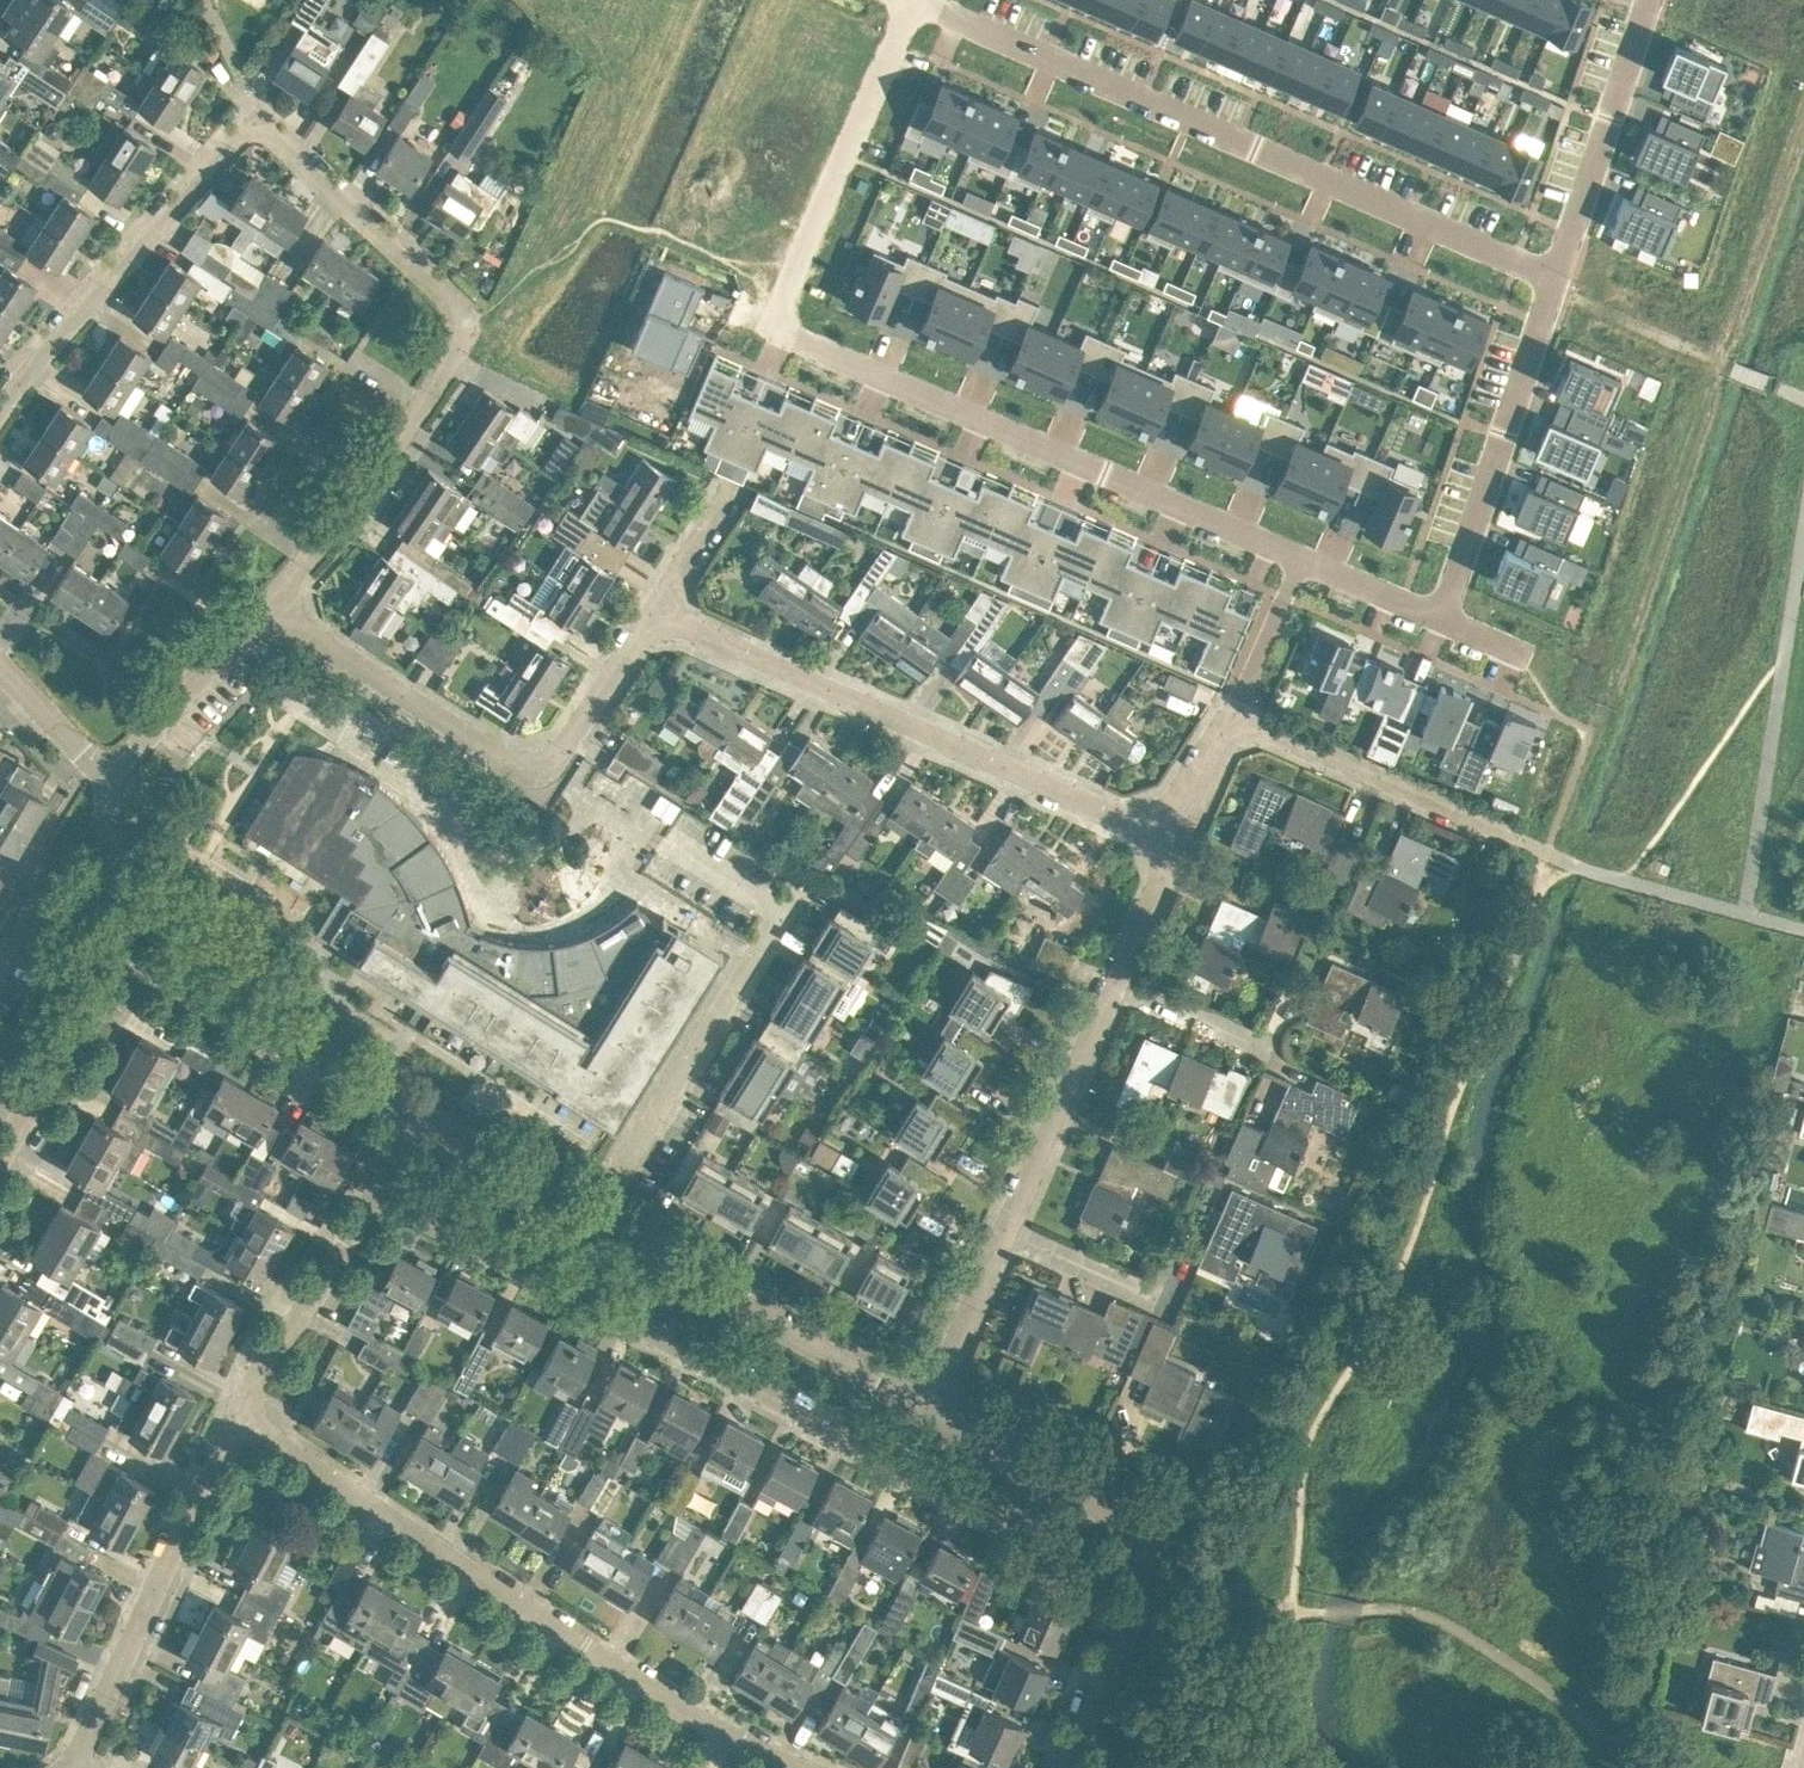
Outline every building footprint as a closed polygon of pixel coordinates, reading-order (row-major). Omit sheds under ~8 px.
[(14,3),(57,30),(73,6),(64,0),(16,0),(14,3)] [(117,17),(126,4),(121,0),(93,0),(93,1),(117,17)] [(276,73),(308,94),(334,53),(341,43),(310,22),(325,0),(303,0),(292,18),(306,27),(276,73)] [(1084,1),(1107,12),(1113,0),(1084,0),(1084,1)] [(1107,12),(1131,22),(1141,0),(1113,0),(1107,12)] [(1131,22),(1156,33),(1170,0),(1141,0),(1131,22)] [(1174,34),(1199,45),(1215,6),(1201,0),(1189,0),(1174,34)] [(1313,6),(1326,12),(1330,3),(1324,0),(1315,0),(1313,6)] [(1349,3),(1362,9),(1366,0),(1350,0),(1349,3)] [(1502,9),(1506,0),(1481,0),(1502,9)] [(1502,9),(1526,19),(1534,0),(1506,0),(1502,9)] [(1526,19),(1549,30),(1562,0),(1534,0),(1526,19)] [(1549,30),(1574,41),(1591,2),(1586,0),(1562,0),(1549,30)] [(108,30),(117,17),(93,1),(84,14),(108,30)] [(48,63),(41,74),(66,90),(74,78),(50,62),(61,45),(51,39),(57,30),(14,3),(7,14),(15,19),(7,32),(39,54),(37,56),(48,63)] [(1330,3),(1326,12),(1339,17),(1343,8),(1330,3)] [(144,16),(128,5),(118,19),(134,30),(144,16)] [(1215,6),(1199,45),(1222,55),(1239,17),(1215,6)] [(1400,14),(1396,23),(1409,29),(1413,20),(1400,14)] [(1239,17),(1222,55),(1246,65),(1263,27),(1239,17)] [(1413,20),(1409,29),(1422,35),(1426,26),(1413,20)] [(1373,21),(1369,30),(1382,36),(1386,27),(1373,21)] [(1263,27),(1246,65),(1270,76),(1286,37),(1263,27)] [(1386,27),(1382,36),(1395,42),(1399,33),(1386,27)] [(372,31),(338,83),(352,92),(332,122),(364,143),(384,113),(374,106),(381,95),(363,84),(390,42),(372,31)] [(1447,35),(1443,44),(1456,50),(1460,41),(1447,35)] [(1286,37),(1270,76),(1293,86),(1310,48),(1286,37)] [(1460,41),(1456,50),(1470,55),(1473,46),(1460,41)] [(1675,42),(1661,74),(1668,77),(1677,81),(1670,96),(1706,111),(1712,96),(1726,64),(1707,56),(1690,48),(1675,42)] [(144,68),(187,97),(206,69),(171,46),(166,47),(160,55),(158,54),(152,55),(144,68)] [(1429,46),(1425,55),(1438,61),(1442,52),(1429,46)] [(1310,48),(1293,86),(1317,96),(1334,58),(1310,48)] [(1442,52),(1438,61),(1451,66),(1455,57),(1442,52)] [(0,66),(0,99),(8,88),(10,89),(29,86),(56,105),(58,103),(66,91),(66,90),(41,74),(10,53),(1,67),(0,66)] [(1494,55),(1491,64),(1504,70),(1508,61),(1494,55)] [(1334,58),(1317,96),(1342,107),(1358,69),(1334,58)] [(1508,61),(1504,70),(1517,76),(1521,67),(1508,61)] [(84,64),(76,77),(100,93),(109,81),(84,64)] [(1476,66),(1472,75),(1486,81),(1489,72),(1476,66)] [(140,104),(170,123),(187,97),(144,68),(135,80),(149,89),(140,104)] [(1489,72),(1486,81),(1499,87),(1503,78),(1489,72)] [(1531,72),(1527,81),(1541,86),(1545,77),(1531,72)] [(76,95),(92,106),(100,93),(76,77),(66,91),(58,103),(67,109),(76,95)] [(1372,81),(1355,119),(1380,130),(1397,92),(1372,81)] [(919,98),(904,131),(920,138),(923,131),(946,141),(967,92),(943,82),(933,104),(919,98)] [(1523,87),(1520,96),(1533,102),(1537,93),(1523,87)] [(967,92),(946,141),(969,151),(971,151),(992,103),(967,92)] [(1397,92),(1380,130),(1403,140),(1420,102),(1397,92)] [(1537,93),(1533,102),(1546,107),(1550,98),(1537,93)] [(405,98),(389,122),(401,130),(417,106),(405,98)] [(1420,102),(1403,140),(1427,151),(1444,112),(1420,102)] [(969,151),(967,156),(1008,174),(1022,143),(1006,136),(1016,114),(992,103),(971,151),(969,151)] [(1444,112),(1427,151),(1451,161),(1468,123),(1444,112)] [(1648,124),(1634,156),(1685,178),(1705,131),(1670,116),(1664,131),(1655,127),(1648,124)] [(109,152),(138,172),(156,144),(126,125),(116,119),(98,145),(109,152)] [(1468,123),(1451,161),(1474,171),(1491,133),(1468,123)] [(464,127),(445,156),(461,166),(480,137),(464,127)] [(1036,129),(1015,177),(1040,188),(1045,178),(1043,177),(1060,139),(1036,129)] [(1491,133),(1474,171),(1498,182),(1515,143),(1491,133)] [(398,135),(378,165),(410,186),(430,156),(398,135)] [(5,159),(15,166),(23,154),(0,139),(0,156),(5,159)] [(1060,139),(1043,177),(1045,178),(1067,187),(1084,150),(1060,139)] [(32,141),(23,154),(48,170),(57,158),(32,141)] [(1515,143),(1498,182),(1523,192),(1539,154),(1515,143)] [(1067,187),(1064,192),(1088,203),(1089,203),(1108,160),(1084,150),(1067,187)] [(120,199),(138,172),(109,152),(91,180),(120,199)] [(48,170),(23,154),(15,166),(40,182),(48,170)] [(61,154),(44,178),(66,192),(82,168),(61,154)] [(6,180),(15,166),(5,159),(0,156),(0,176),(6,180)] [(1088,203),(1086,208),(1111,219),(1114,214),(1113,214),(1132,170),(1108,160),(1089,203),(1088,203)] [(913,168),(909,178),(925,185),(929,176),(913,168)] [(440,219),(460,232),(468,220),(478,226),(498,195),(458,169),(450,182),(447,180),(430,208),(442,216),(440,219)] [(1132,170),(1113,214),(1114,214),(1137,224),(1156,181),(1132,170)] [(254,231),(280,192),(252,174),(232,204),(234,205),(228,214),(254,231)] [(929,176),(925,185),(941,192),(946,183),(929,176)] [(1167,186),(1146,234),(1172,245),(1174,240),(1172,239),(1191,196),(1167,186)] [(1624,195),(1610,227),(1617,230),(1611,243),(1622,247),(1627,235),(1642,241),(1637,254),(1653,261),(1658,248),(1661,249),(1681,202),(1646,187),(1640,202),(1631,198),(1624,195)] [(287,241),(307,210),(280,192),(254,231),(254,232),(251,236),(275,252),(278,253),(286,241),(287,241)] [(66,193),(47,221),(76,240),(94,212),(66,193)] [(1191,196),(1172,239),(1174,240),(1196,250),(1215,207),(1191,196)] [(1215,207),(1196,250),(1219,260),(1220,260),(1239,217),(1215,207)] [(1012,211),(1008,221),(1022,227),(1026,218),(1012,211)] [(1219,260),(1217,265),(1242,276),(1263,227),(1239,217),(1220,260),(1219,260)] [(1026,218),(1022,227),(1036,233),(1041,224),(1026,218)] [(47,221),(33,244),(0,222),(0,244),(22,259),(30,248),(58,267),(59,266),(65,270),(74,256),(68,252),(76,240),(47,221)] [(1263,227),(1242,276),(1266,286),(1273,289),(1287,258),(1280,255),(1287,238),(1263,227)] [(183,305),(199,280),(209,286),(208,288),(247,314),(256,300),(224,278),(231,267),(242,251),(227,241),(219,239),(214,240),(213,241),(196,229),(183,249),(200,261),(193,272),(171,258),(153,286),(183,305)] [(1059,232),(1055,241),(1069,248),(1073,238),(1059,232)] [(332,287),(351,256),(324,238),(304,268),(332,287)] [(1073,238),(1069,248),(1084,254),(1088,244),(1073,238)] [(1287,258),(1273,289),(1290,297),(1295,286),(1317,296),(1336,253),(1312,242),(1302,265),(1287,258)] [(18,311),(37,283),(16,269),(22,259),(0,244),(0,299),(18,311)] [(857,276),(847,299),(856,303),(855,306),(872,313),(873,311),(882,314),(895,286),(913,294),(927,261),(907,252),(903,261),(874,249),(861,278),(857,276)] [(1317,296),(1312,306),(1337,317),(1360,264),(1336,253),(1317,296)] [(1113,255),(1109,265),(1124,271),(1128,262),(1113,255)] [(379,274),(351,256),(332,287),(359,305),(379,274)] [(927,261),(913,294),(931,302),(919,330),(945,342),(970,284),(946,274),(947,270),(927,261)] [(1128,262),(1124,271),(1138,278),(1142,268),(1128,262)] [(1360,264),(1337,317),(1361,328),(1371,306),(1385,312),(1389,303),(1375,297),(1385,274),(1360,264)] [(258,284),(231,267),(224,278),(256,300),(263,304),(279,280),(267,272),(258,284)] [(663,271),(630,347),(688,372),(705,333),(688,326),(685,332),(676,328),(695,284),(663,271)] [(1167,279),(1163,288),(1177,294),(1181,285),(1167,279)] [(292,288),(279,280),(263,304),(275,312),(292,288)] [(970,284),(945,342),(972,353),(984,324),(1002,332),(1017,300),(1016,300),(997,291),(995,295),(970,284)] [(1181,285),(1177,294),(1191,301),(1196,291),(1181,285)] [(153,286),(135,313),(165,333),(183,305),(153,286)] [(1389,303),(1385,312),(1400,318),(1390,340),(1415,351),(1438,297),(1414,287),(1404,309),(1389,303)] [(1017,300),(1002,332),(1021,340),(1008,369),(1035,381),(1055,334),(1030,323),(1039,303),(1018,294),(1016,300),(1017,300)] [(1438,297),(1415,351),(1440,362),(1442,356),(1441,356),(1462,308),(1438,297)] [(0,338),(18,311),(0,299),(0,337),(0,338)] [(256,300),(247,314),(232,337),(242,344),(258,320),(272,330),(281,316),(275,312),(263,304),(256,300)] [(1211,306),(1207,315),(1221,322),(1226,312),(1211,306)] [(1462,308),(1441,356),(1442,356),(1466,367),(1487,318),(1462,308)] [(1226,312),(1221,322),(1236,328),(1240,318),(1226,312)] [(1254,336),(1257,329),(1261,320),(1246,314),(1239,329),(1254,336)] [(305,331),(328,347),(337,334),(313,318),(305,331)] [(1261,320),(1257,329),(1271,336),(1276,326),(1261,320)] [(1055,334),(1035,381),(1061,392),(1073,363),(1092,371),(1106,339),(1086,330),(1080,344),(1055,334)] [(151,354),(121,334),(103,361),(133,382),(151,354)] [(164,347),(190,365),(203,373),(210,362),(171,337),(164,347)] [(1300,337),(1296,346),(1310,353),(1315,343),(1300,337)] [(1106,339),(1092,371),(1110,379),(1098,408),(1124,420),(1147,367),(1122,356),(1126,348),(1106,339)] [(299,342),(281,370),(310,389),(328,362),(299,342)] [(190,365),(164,347),(157,358),(183,375),(190,365)] [(1562,373),(1556,389),(1564,392),(1577,398),(1571,412),(1606,427),(1613,411),(1608,409),(1621,378),(1570,357),(1563,373),(1562,373)] [(103,361),(84,389),(114,409),(133,382),(103,361)] [(210,362),(203,373),(250,404),(257,393),(210,362)] [(690,417),(686,426),(708,435),(704,446),(721,454),(714,468),(724,472),(756,399),(732,389),(738,375),(711,364),(690,411),(688,416),(690,417)] [(1147,367),(1124,420),(1150,431),(1163,402),(1181,410),(1195,378),(1175,369),(1171,378),(1147,367)] [(292,416),(310,389),(281,370),(263,397),(292,416)] [(243,415),(250,404),(203,373),(196,384),(243,415)] [(1329,394),(1328,398),(1347,406),(1348,403),(1355,386),(1337,377),(1329,394)] [(1195,378),(1181,410),(1200,418),(1187,447),(1213,458),(1234,411),(1209,401),(1215,386),(1195,378)] [(1418,382),(1412,397),(1421,401),(1428,386),(1418,382)] [(1428,386),(1421,401),(1430,405),(1437,390),(1428,386)] [(518,411),(484,387),(465,416),(500,440),(511,448),(520,435),(524,438),(538,417),(521,406),(518,411)] [(756,399),(724,472),(743,481),(749,466),(756,469),(767,445),(790,455),(811,407),(785,396),(779,409),(756,399)] [(73,451),(92,423),(62,404),(44,431),(73,451)] [(559,404),(551,416),(585,440),(588,435),(598,421),(559,404)] [(811,407),(790,455),(813,465),(802,489),(796,504),(822,515),(825,510),(854,442),(831,432),(837,418),(811,407)] [(1234,411),(1213,458),(1239,470),(1252,441),(1270,449),(1285,416),(1265,408),(1258,422),(1234,411)] [(120,412),(114,423),(113,423),(149,447),(156,436),(120,412)] [(1549,419),(1535,451),(1586,473),(1606,427),(1571,412),(1565,426),(1551,420),(1549,419)] [(113,423),(114,423),(102,415),(94,428),(127,450),(136,456),(141,459),(149,447),(113,423)] [(481,467),(491,453),(504,462),(513,449),(511,448),(500,440),(465,416),(446,443),(481,467)] [(1285,416),(1270,449),(1289,457),(1276,486),(1302,497),(1323,450),(1322,450),(1298,440),(1305,425),(1285,416)] [(250,419),(232,446),(260,465),(278,437),(250,419)] [(625,433),(598,421),(588,435),(614,450),(625,433)] [(1630,422),(1625,433),(1640,439),(1645,429),(1630,422)] [(44,431),(25,458),(55,478),(73,451),(44,431)] [(561,476),(583,440),(567,431),(546,467),(561,476)] [(156,436),(149,447),(200,481),(208,470),(156,436)] [(854,442),(825,510),(840,516),(844,507),(855,512),(865,488),(888,498),(909,450),(884,439),(878,452),(854,442)] [(1323,450),(1302,497),(1329,509),(1341,480),(1360,488),(1374,455),(1354,447),(1352,450),(1326,439),(1322,450),(1323,450)] [(242,492),(260,465),(232,446),(214,474),(242,492)] [(141,459),(145,462),(193,493),(200,481),(149,447),(141,459)] [(111,475),(120,481),(136,456),(127,450),(111,475)] [(909,450),(888,498),(912,508),(901,532),(912,537),(908,546),(923,553),(953,485),(930,475),(935,461),(909,450)] [(1374,455),(1360,488),(1378,496),(1366,525),(1374,528),(1373,531),(1391,539),(1392,536),(1401,540),(1411,517),(1407,515),(1419,486),(1390,473),(1394,464),(1374,455)] [(145,462),(141,459),(136,456),(120,481),(128,487),(145,462)] [(613,497),(649,521),(677,478),(642,456),(634,470),(632,468),(613,497)] [(429,468),(410,496),(445,521),(452,525),(456,528),(472,503),(462,496),(465,492),(429,468)] [(485,470),(476,483),(527,518),(535,507),(485,470)] [(22,471),(14,484),(38,499),(46,487),(22,471)] [(109,497),(120,481),(111,475),(100,491),(109,497)] [(1527,483),(1514,515),(1564,538),(1585,490),(1550,475),(1543,490),(1534,486),(1527,483)] [(953,485),(923,553),(939,559),(943,550),(954,555),(964,531),(987,541),(1008,493),(982,482),(977,495),(953,485)] [(519,530),(527,518),(476,483),(468,495),(519,530)] [(598,526),(632,548),(649,521),(613,497),(596,486),(577,514),(593,524),(597,527),(598,526)] [(95,519),(103,506),(79,490),(71,503),(73,505),(86,513),(95,519)] [(210,541),(228,513),(194,492),(177,519),(210,541)] [(1008,493),(987,541),(1010,551),(1000,575),(1011,580),(1007,589),(1022,596),(1052,528),(1028,518),(1034,504),(1008,493)] [(452,525),(445,521),(410,496),(391,523),(426,547),(435,533),(443,539),(452,525)] [(49,542),(61,551),(86,513),(73,505),(49,542)] [(791,505),(784,521),(825,541),(832,525),(791,505)] [(127,522),(103,506),(95,519),(98,521),(119,535),(127,522)] [(569,508),(561,521),(585,536),(593,524),(577,514),(569,508)] [(210,541),(177,519),(166,512),(148,539),(192,568),(210,541)] [(0,556),(20,526),(0,513),(0,556)] [(98,521),(95,519),(86,513),(61,551),(74,559),(98,521)] [(577,549),(585,536),(561,521),(552,533),(577,549)] [(1052,528),(1022,596),(1049,607),(1053,598),(1063,574),(1086,584),(1107,536),(1081,525),(1075,538),(1052,528)] [(20,526),(0,556),(28,574),(48,544),(20,526)] [(1107,536),(1086,584),(1109,594),(1099,618),(1110,623),(1106,632),(1121,638),(1151,571),(1127,561),(1133,547),(1107,536)] [(1506,547),(1492,579),(1543,601),(1557,570),(1570,576),(1580,580),(1586,564),(1563,554),(1564,554),(1529,538),(1522,554),(1513,550),(1506,547)] [(117,552),(141,568),(150,555),(126,539),(117,552)] [(883,546),(859,580),(872,589),(877,583),(887,568),(898,553),(883,546)] [(764,549),(750,569),(767,580),(758,593),(790,615),(813,583),(822,570),(808,560),(799,573),(764,549)] [(581,552),(563,580),(597,602),(615,574),(581,552)] [(363,580),(399,605),(406,610),(416,595),(421,598),(430,585),(446,596),(454,585),(428,567),(409,554),(400,566),(382,553),(363,580)] [(436,554),(428,567),(454,585),(466,593),(474,581),(436,554)] [(53,591),(80,609),(100,579),(73,561),(53,591)] [(1151,571),(1121,638),(1136,645),(1140,636),(1151,641),(1162,617),(1185,627),(1206,579),(1180,568),(1174,581),(1151,571)] [(813,583),(790,615),(821,636),(840,610),(843,604),(830,595),(838,582),(822,570),(813,583)] [(100,579),(80,609),(108,627),(127,597),(100,579)] [(1206,579),(1185,627),(1208,637),(1197,661),(1194,670),(1220,681),(1220,682),(1221,682),(1225,673),(1250,614),(1226,603),(1232,590),(1206,579)] [(381,632),(399,605),(363,580),(344,608),(359,619),(349,633),(378,652),(388,637),(381,632)] [(571,625),(579,630),(597,602),(563,580),(545,608),(542,606),(542,607),(517,592),(509,604),(532,619),(532,618),(563,638),(571,625)] [(857,637),(888,658),(919,613),(877,583),(872,589),(867,597),(879,605),(857,637)] [(978,620),(995,595),(981,590),(966,612),(978,620)] [(978,620),(965,640),(976,648),(978,650),(979,649),(1012,602),(995,595),(978,620)] [(532,619),(509,604),(497,596),(489,609),(524,631),(532,619)] [(919,613),(888,658),(920,680),(951,635),(919,613)] [(1320,629),(1301,673),(1330,685),(1318,712),(1338,720),(1349,696),(1364,662),(1350,656),(1355,644),(1349,641),(1320,629)] [(416,654),(429,663),(446,638),(433,630),(416,654)] [(1061,657),(1074,665),(1093,638),(1079,632),(1061,657)] [(458,647),(446,638),(429,663),(441,671),(458,647)] [(1093,638),(1074,665),(1085,674),(1107,644),(1093,638)] [(536,639),(518,666),(552,689),(570,661),(536,639)] [(1008,668),(979,649),(978,650),(976,648),(954,679),(985,700),(1008,668)] [(1364,662),(1349,696),(1350,696),(1353,692),(1390,708),(1372,751),(1367,749),(1366,750),(1393,762),(1425,689),(1423,688),(1423,689),(1399,678),(1403,670),(1379,659),(1378,662),(1366,657),(1364,662)] [(534,717),(552,689),(518,666),(501,692),(485,682),(476,697),(506,716),(514,704),(534,717)] [(1039,690),(1008,668),(985,700),(1017,722),(1039,690)] [(1191,697),(1197,683),(1169,671),(1163,685),(1191,697)] [(1441,684),(1422,728),(1449,740),(1439,761),(1459,770),(1480,722),(1462,714),(1470,697),(1441,684)] [(1052,722),(1083,744),(1106,712),(1074,690),(1052,722)] [(683,692),(682,693),(663,721),(683,734),(690,724),(702,733),(697,740),(698,749),(711,758),(716,751),(742,713),(709,691),(700,704),(683,692)] [(1136,735),(1137,733),(1127,726),(1131,721),(1126,718),(1135,707),(1118,695),(1106,712),(1083,744),(1115,766),(1124,752),(1133,757),(1139,756),(1145,747),(1144,741),(1136,735)] [(1459,770),(1455,779),(1475,787),(1489,754),(1517,766),(1535,722),(1506,709),(1500,722),(1482,715),(1480,722),(1459,770)] [(742,713),(716,751),(740,768),(709,814),(729,827),(738,813),(765,774),(751,765),(772,733),(742,713)] [(666,761),(626,736),(615,753),(626,761),(655,779),(666,761)] [(775,759),(765,774),(738,813),(753,820),(789,768),(804,778),(795,792),(810,802),(812,799),(814,800),(842,758),(810,736),(788,768),(775,759)] [(283,778),(254,824),(299,852),(294,860),(302,865),(312,871),(338,829),(342,832),(348,822),(341,818),(369,772),(346,760),(321,752),(295,749),(278,775),(283,778)] [(615,753),(607,765),(619,773),(626,761),(615,753)] [(831,872),(846,849),(862,824),(866,819),(852,810),(855,806),(856,807),(860,802),(858,801),(873,778),(842,758),(814,800),(847,822),(827,852),(819,864),(831,872)] [(338,829),(312,871),(357,899),(354,904),(351,902),(333,931),(330,937),(360,956),(356,962),(419,1001),(423,995),(423,994),(437,1003),(422,1027),(422,1028),(485,1067),(496,1049),(506,1055),(520,1065),(529,1070),(614,1123),(615,1124),(647,1073),(652,1065),(710,973),(710,972),(704,968),(708,961),(714,965),(715,965),(723,951),(686,928),(685,928),(663,914),(663,915),(677,924),(671,934),(637,901),(638,900),(637,899),(620,914),(600,927),(583,935),(564,940),(541,943),(518,942),(515,941),(498,937),(481,931),(480,931),(480,932),(481,933),(480,935),(466,926),(470,920),(470,921),(472,921),(458,880),(437,842),(410,809),(376,781),(377,780),(378,781),(380,779),(369,772),(341,818),(348,822),(342,832),(338,829)] [(1320,863),(1343,812),(1260,775),(1231,840),(1255,851),(1270,819),(1283,825),(1283,827),(1312,840),(1305,856),(1320,863)] [(0,793),(0,804),(34,825),(49,799),(10,776),(0,793)] [(906,826),(921,835),(942,802),(911,781),(889,814),(885,820),(903,831),(906,826)] [(648,809),(670,823),(682,802),(660,789),(648,809)] [(952,856),(974,824),(942,802),(921,835),(913,847),(928,856),(935,845),(952,856)] [(1,839),(19,850),(34,825),(0,804),(0,841),(1,839)] [(874,833),(862,824),(846,849),(858,858),(874,833)] [(1016,890),(1022,882),(1044,848),(1012,826),(983,870),(1016,890)] [(1367,859),(1346,907),(1383,924),(1389,911),(1404,918),(1418,885),(1402,878),(1408,866),(1433,877),(1429,886),(1443,893),(1459,855),(1401,829),(1384,866),(1367,859)] [(1345,883),(1362,845),(1341,835),(1323,874),(1345,883)] [(1044,848),(1022,882),(1051,902),(1051,903),(1067,914),(1084,890),(1068,879),(1075,869),(1044,848)] [(947,894),(963,869),(951,861),(934,885),(947,894)] [(972,883),(976,878),(963,869),(947,894),(959,902),(972,883)] [(1314,917),(1274,899),(1267,915),(1222,896),(1186,978),(1206,987),(1211,974),(1226,981),(1247,935),(1289,954),(1299,931),(1307,934),(1314,917)] [(841,902),(833,916),(830,914),(813,941),(854,967),(871,940),(885,950),(901,925),(869,904),(862,915),(841,902)] [(1065,977),(1077,949),(1046,934),(1033,963),(1065,977)] [(812,942),(815,944),(808,956),(805,954),(788,982),(829,1007),(854,967),(813,941),(812,942)] [(1332,960),(1306,1019),(1342,1035),(1348,1019),(1339,1015),(1350,992),(1363,998),(1357,1013),(1390,1027),(1397,1013),(1410,1019),(1419,998),(1332,960)] [(952,1003),(990,1026),(1004,1003),(1016,1011),(1033,984),(990,966),(984,976),(973,970),(952,1003)] [(774,1010),(766,1024),(804,1047),(829,1007),(788,982),(771,1009),(774,1010)] [(873,1016),(866,1028),(876,1034),(884,1022),(873,1016)] [(766,1024),(758,1036),(755,1034),(737,1062),(779,1088),(804,1047),(766,1024)] [(924,1066),(962,1090),(976,1067),(988,1074),(1004,1050),(964,1025),(956,1040),(945,1033),(924,1066)] [(1145,1034),(1116,1100),(1140,1111),(1153,1080),(1199,1100),(1203,1091),(1234,1105),(1248,1073),(1229,1064),(1226,1071),(1145,1034)] [(142,1036),(127,1061),(162,1080),(176,1055),(142,1036)] [(181,1056),(210,1072),(218,1058),(189,1042),(181,1056)] [(147,1107),(162,1080),(127,1061),(112,1087),(147,1107)] [(779,1088),(737,1062),(720,1089),(723,1091),(713,1106),(753,1128),(779,1088)] [(1798,1091),(1801,1080),(1773,1073),(1770,1084),(1798,1091)] [(205,1110),(231,1125),(251,1089),(225,1075),(205,1110)] [(1355,1109),(1360,1096),(1317,1077),(1311,1090),(1289,1080),(1267,1131),(1242,1120),(1224,1160),(1231,1163),(1227,1172),(1266,1189),(1279,1159),(1294,1166),(1308,1134),(1306,1134),(1312,1121),(1345,1136),(1357,1110),(1355,1109)] [(254,1144),(277,1104),(251,1089),(231,1125),(244,1132),(241,1137),(254,1144)] [(896,1130),(934,1153),(948,1130),(960,1138),(976,1114),(936,1089),(927,1103),(917,1097),(896,1130)] [(1783,1101),(1778,1118),(1791,1122),(1796,1105),(1783,1101)] [(188,1111),(178,1129),(172,1141),(185,1149),(202,1120),(188,1111)] [(172,1141),(178,1129),(149,1112),(142,1125),(144,1127),(172,1141)] [(96,1115),(82,1141),(117,1162),(130,1169),(145,1143),(137,1139),(132,1136),(96,1115)] [(310,1122),(302,1118),(294,1131),(286,1126),(270,1153),(291,1165),(294,1159),(308,1167),(331,1127),(313,1117),(310,1122)] [(808,1125),(800,1137),(809,1143),(817,1131),(808,1125)] [(137,1139),(145,1143),(178,1161),(185,1149),(172,1141),(144,1127),(137,1139)] [(331,1127),(308,1167),(334,1182),(356,1142),(331,1127)] [(1176,1136),(1170,1148),(1205,1163),(1189,1156),(1194,1144),(1176,1136)] [(809,1156),(829,1167),(839,1149),(819,1138),(809,1156)] [(103,1187),(117,1162),(82,1141),(67,1167),(103,1187)] [(1197,1182),(1205,1163),(1170,1148),(1163,1165),(1113,1143),(1076,1225),(1096,1234),(1102,1221),(1116,1228),(1122,1214),(1124,1214),(1126,1208),(1125,1207),(1136,1182),(1167,1196),(1177,1173),(1197,1182)] [(666,1183),(681,1192),(679,1194),(710,1212),(733,1169),(690,1145),(666,1183)] [(247,1185),(264,1156),(252,1149),(235,1178),(247,1185)] [(868,1193),(906,1217),(920,1194),(932,1202),(948,1177),(908,1153),(899,1167),(889,1160),(868,1193)] [(264,1194),(265,1193),(261,1191),(276,1163),(264,1156),(247,1185),(264,1194)] [(230,1225),(244,1233),(277,1252),(292,1226),(257,1206),(264,1194),(247,1185),(235,1178),(207,1161),(199,1175),(237,1197),(231,1207),(238,1211),(230,1225)] [(742,1226),(755,1234),(777,1194),(733,1169),(710,1212),(740,1229),(742,1226)] [(1758,1178),(1754,1191),(1763,1193),(1766,1181),(1758,1178)] [(1223,1207),(1198,1263),(1213,1269),(1234,1278),(1241,1263),(1231,1259),(1235,1251),(1248,1257),(1281,1272),(1294,1277),(1300,1263),(1310,1242),(1317,1224),(1232,1186),(1227,1198),(1233,1201),(1229,1209),(1223,1207)] [(130,1218),(131,1218),(138,1206),(109,1190),(102,1202),(130,1218)] [(315,1222),(323,1208),(294,1191),(286,1206),(315,1222)] [(821,1219),(777,1194),(755,1234),(768,1241),(767,1244),(798,1261),(821,1219)] [(46,1227),(87,1251),(102,1226),(62,1202),(46,1227)] [(1771,1202),(1764,1225),(1769,1227),(1771,1222),(1803,1232),(1803,1211),(1771,1202)] [(149,1248),(150,1246),(157,1233),(131,1218),(130,1218),(123,1232),(149,1248)] [(829,1275),(843,1283),(865,1243),(821,1219),(798,1261),(828,1278),(829,1275)] [(171,1225),(164,1237),(207,1261),(215,1265),(222,1252),(201,1241),(171,1225)] [(38,1280),(57,1291),(80,1305),(106,1321),(107,1321),(118,1303),(72,1276),(87,1251),(46,1227),(31,1253),(48,1263),(38,1280)] [(207,1261),(164,1237),(157,1233),(150,1246),(201,1273),(207,1261)] [(230,1259),(262,1277),(277,1252),(244,1233),(230,1259)] [(843,1283),(856,1290),(854,1293),(885,1311),(909,1268),(865,1243),(843,1283)] [(374,1273),(356,1308),(373,1317),(379,1306),(386,1310),(396,1292),(416,1303),(427,1282),(428,1282),(437,1264),(436,1263),(435,1264),(419,1255),(416,1261),(400,1253),(386,1279),(374,1273)] [(492,1291),(458,1273),(441,1306),(474,1324),(492,1291)] [(0,1287),(0,1314),(27,1330),(41,1307),(45,1311),(57,1291),(38,1280),(30,1275),(19,1291),(3,1281),(0,1287)] [(205,1298),(196,1315),(228,1332),(243,1304),(198,1279),(191,1291),(205,1298)] [(1120,1361),(1142,1311),(1110,1297),(1103,1314),(1035,1283),(1006,1349),(1030,1359),(1044,1328),(1057,1333),(1056,1335),(1069,1340),(1068,1343),(1075,1345),(1076,1343),(1089,1349),(1089,1348),(1120,1361)] [(546,1321),(512,1302),(490,1341),(523,1360),(546,1321)] [(80,1305),(72,1318),(98,1333),(106,1321),(80,1305)] [(27,1330),(0,1314),(0,1349),(12,1356),(27,1330)] [(120,1315),(113,1328),(150,1348),(157,1335),(120,1315)] [(228,1332),(196,1315),(189,1327),(175,1320),(166,1336),(213,1361),(228,1332)] [(1197,1373),(1162,1358),(1175,1328),(1153,1319),(1138,1354),(1152,1360),(1145,1377),(1151,1380),(1143,1399),(1177,1414),(1179,1411),(1190,1416),(1182,1433),(1212,1446),(1212,1445),(1211,1444),(1227,1410),(1228,1410),(1230,1406),(1229,1405),(1233,1396),(1194,1379),(1197,1373)] [(416,1323),(410,1336),(402,1351),(415,1359),(430,1330),(416,1323)] [(143,1361),(150,1348),(113,1328),(106,1340),(143,1361)] [(1273,1328),(1265,1345),(1276,1350),(1284,1333),(1273,1328)] [(371,1332),(366,1341),(380,1349),(385,1340),(371,1332)] [(574,1389),(596,1347),(579,1338),(576,1344),(560,1335),(534,1382),(550,1391),(556,1379),(574,1389)] [(478,1338),(452,1385),(467,1393),(493,1345),(478,1338)] [(365,1340),(358,1353),(386,1370),(394,1356),(380,1349),(366,1341),(365,1340)] [(385,1340),(380,1349),(394,1356),(398,1349),(385,1340)] [(655,1378),(621,1360),(593,1412),(610,1421),(616,1408),(633,1418),(655,1378)] [(147,1403),(180,1421),(195,1393),(148,1367),(141,1380),(147,1383),(139,1399),(147,1403)] [(1722,1373),(1719,1384),(1737,1389),(1740,1378),(1722,1373)] [(418,1414),(437,1382),(424,1374),(406,1407),(418,1414)] [(38,1376),(31,1389),(56,1404),(64,1392),(38,1376)] [(343,1441),(363,1408),(349,1399),(353,1391),(339,1382),(314,1423),(343,1441)] [(448,1389),(437,1382),(418,1414),(429,1421),(448,1389)] [(48,1418),(56,1404),(31,1389),(23,1403),(48,1418)] [(708,1406),(674,1389),(650,1435),(684,1452),(708,1406)] [(116,1424),(164,1450),(180,1421),(147,1403),(139,1399),(131,1395),(116,1424)] [(371,1395),(363,1408),(343,1441),(371,1458),(401,1408),(387,1399),(384,1403),(371,1395)] [(566,1397),(545,1437),(559,1445),(581,1405),(566,1397)] [(1753,1400),(1746,1427),(1779,1436),(1780,1429),(1801,1436),(1791,1475),(1803,1479),(1803,1414),(1753,1400)] [(66,1418),(72,1421),(102,1437),(109,1424),(74,1404),(66,1418)] [(504,1456),(523,1425),(512,1418),(494,1450),(504,1456)] [(762,1436),(728,1418),(703,1464),(721,1474),(726,1465),(742,1474),(762,1436)] [(94,1450),(102,1437),(72,1421),(66,1434),(94,1450)] [(403,1466),(431,1483),(450,1452),(437,1444),(443,1435),(427,1425),(403,1466)] [(536,1432),(523,1425),(504,1456),(517,1464),(536,1432)] [(635,1433),(620,1461),(633,1468),(649,1440),(635,1433)] [(450,1452),(431,1483),(460,1500),(489,1451),(474,1442),(469,1450),(455,1442),(450,1452)] [(796,1502),(816,1465),(800,1456),(801,1455),(797,1453),(796,1454),(782,1447),(757,1494),(772,1502),(777,1492),(796,1502)] [(599,1468),(610,1474),(612,1475),(620,1461),(606,1454),(599,1468)] [(90,1489),(139,1516),(155,1487),(106,1460),(90,1489)] [(687,1467),(667,1506),(680,1513),(700,1474),(687,1467)] [(7,1489),(14,1476),(0,1468),(0,1485),(7,1489)] [(492,1508),(519,1525),(539,1492),(527,1485),(532,1477),(517,1468),(492,1508)] [(590,1505),(607,1478),(593,1470),(577,1497),(590,1505)] [(610,1474),(607,1478),(590,1505),(604,1513),(623,1481),(612,1475),(610,1474)] [(864,1509),(866,1505),(864,1504),(870,1494),(836,1476),(813,1518),(829,1527),(835,1534),(853,1544),(866,1521),(858,1516),(862,1508),(864,1509)] [(75,1517),(124,1544),(139,1516),(90,1489),(75,1517)] [(519,1525),(549,1543),(574,1502),(559,1493),(554,1502),(539,1492),(519,1525)] [(29,1513),(34,1515),(62,1530),(69,1517),(40,1502),(31,1497),(24,1510),(29,1513)] [(740,1497),(719,1535),(734,1544),(754,1505),(740,1497)] [(56,1541),(62,1530),(34,1515),(29,1513),(24,1510),(11,1503),(5,1515),(56,1541)] [(262,1513),(248,1538),(284,1557),(294,1537),(313,1547),(319,1535),(286,1518),(283,1524),(262,1513)] [(898,1513),(895,1518),(885,1513),(860,1559),(894,1577),(919,1531),(917,1530),(920,1525),(898,1513)] [(799,1515),(772,1565),(787,1573),(814,1523),(799,1515)] [(1775,1590),(1800,1597),(1803,1598),(1803,1534),(1802,1533),(1803,1530),(1766,1520),(1759,1543),(1765,1545),(1759,1568),(1758,1569),(1779,1575),(1775,1590)] [(694,1522),(685,1536),(668,1565),(681,1572),(707,1529),(694,1522)] [(571,1567),(600,1584),(619,1553),(607,1546),(612,1537),(595,1526),(571,1567)] [(668,1565),(685,1536),(674,1529),(657,1558),(668,1565)] [(275,1573),(284,1557),(248,1538),(233,1567),(254,1578),(246,1594),(280,1612),(295,1583),(275,1573)] [(956,1593),(973,1560),(940,1542),(916,1585),(927,1591),(933,1581),(956,1593)] [(42,1577),(56,1584),(91,1603),(107,1576),(57,1549),(42,1577)] [(328,1580),(340,1587),(358,1556),(346,1549),(328,1580)] [(633,1562),(619,1553),(600,1584),(609,1590),(605,1596),(625,1608),(630,1600),(629,1599),(652,1562),(638,1554),(633,1562)] [(846,1558),(826,1596),(841,1604),(861,1566),(846,1558)] [(980,1570),(961,1614),(977,1621),(995,1577),(980,1570)] [(26,1605),(76,1632),(91,1603),(56,1584),(42,1577),(26,1605)] [(655,1617),(682,1634),(701,1602),(690,1595),(695,1587),(679,1578),(655,1617)] [(752,1615),(770,1586),(756,1578),(739,1607),(752,1615)] [(365,1646),(395,1594),(369,1579),(357,1599),(339,1589),(321,1620),(348,1636),(365,1646)] [(320,1595),(331,1601),(337,1588),(327,1582),(320,1595)] [(901,1585),(879,1626),(894,1634),(916,1593),(901,1585)] [(783,1594),(770,1586),(752,1615),(766,1623),(783,1594)] [(1776,1596),(1773,1596),(1757,1591),(1754,1603),(1773,1608),(1776,1596)] [(1071,1610),(1034,1594),(1029,1592),(1022,1609),(1027,1611),(1019,1631),(1038,1640),(1039,1638),(1055,1645),(1056,1643),(1062,1645),(1068,1630),(1063,1628),(1071,1610)] [(215,1603),(201,1628),(237,1646),(247,1627),(267,1637),(280,1612),(246,1594),(236,1614),(215,1603)] [(388,1680),(400,1687),(417,1656),(426,1640),(409,1630),(421,1609),(395,1594),(365,1646),(384,1656),(397,1664),(388,1680)] [(682,1634),(712,1652),(736,1612),(721,1602),(716,1610),(701,1602),(682,1634)] [(16,1628),(22,1615),(0,1605),(0,1620),(16,1628)] [(1005,1633),(977,1621),(961,1614),(955,1630),(997,1649),(983,1681),(1031,1702),(1032,1700),(1035,1702),(1042,1687),(1038,1685),(1046,1667),(999,1646),(1005,1633)] [(866,1618),(850,1645),(833,1673),(845,1681),(879,1626),(866,1618)] [(227,1665),(237,1646),(201,1628),(187,1657),(208,1668),(198,1686),(202,1688),(233,1702),(247,1675),(227,1665)] [(734,1676),(762,1693),(792,1646),(776,1637),(772,1644),(758,1636),(734,1676)] [(833,1673),(850,1645),(836,1636),(819,1665),(833,1673)] [(57,1683),(61,1666),(71,1670),(77,1655),(41,1639),(34,1655),(43,1659),(38,1679),(34,1701),(20,1698),(13,1737),(45,1743),(57,1683)] [(417,1656),(400,1687),(427,1703),(439,1681),(456,1691),(473,1661),(447,1646),(435,1667),(417,1656)] [(792,1646),(762,1693),(791,1710),(820,1663),(792,1646)] [(1782,1650),(1778,1663),(1803,1671),(1803,1656),(1782,1650)] [(928,1654),(903,1712),(917,1718),(941,1661),(928,1654)] [(473,1661),(456,1691),(475,1702),(463,1722),(488,1737),(497,1719),(504,1707),(487,1697),(502,1671),(476,1656),(473,1661)] [(1727,1724),(1748,1729),(1756,1699),(1769,1703),(1777,1673),(1728,1659),(1722,1682),(1711,1679),(1700,1716),(1710,1719),(1709,1723),(1726,1728),(1727,1724)] [(13,1737),(20,1698),(5,1695),(9,1674),(0,1672),(0,1734),(13,1737)] [(939,1672),(932,1687),(968,1703),(974,1689),(939,1672)] [(818,1726),(846,1743),(866,1713),(871,1704),(842,1687),(818,1726)] [(170,1720),(167,1725),(203,1743),(212,1725),(231,1735),(245,1709),(233,1702),(202,1688),(193,1705),(181,1699),(179,1703),(173,1700),(165,1717),(170,1720)] [(970,1744),(996,1756),(996,1754),(1005,1758),(1021,1724),(974,1703),(966,1720),(978,1726),(970,1744)] [(866,1713),(846,1743),(875,1761),(899,1721),(871,1704),(866,1713)] [(497,1719),(488,1737),(481,1749),(508,1765),(516,1752),(532,1761),(554,1724),(527,1709),(515,1730),(497,1719)] [(567,1760),(580,1739),(554,1724),(532,1761),(544,1767),(581,1767),(567,1760)] [(193,1762),(203,1743),(167,1725),(152,1753),(174,1764),(171,1767),(204,1767),(193,1762)] [(896,1767),(913,1767),(927,1735),(913,1729),(896,1767)] [(651,1754),(626,1739),(614,1760),(596,1749),(585,1767),(643,1767),(651,1754)] [(643,1767),(676,1767),(651,1754),(643,1767)] [(278,1763),(262,1755),(256,1767),(275,1767),(278,1763)]
